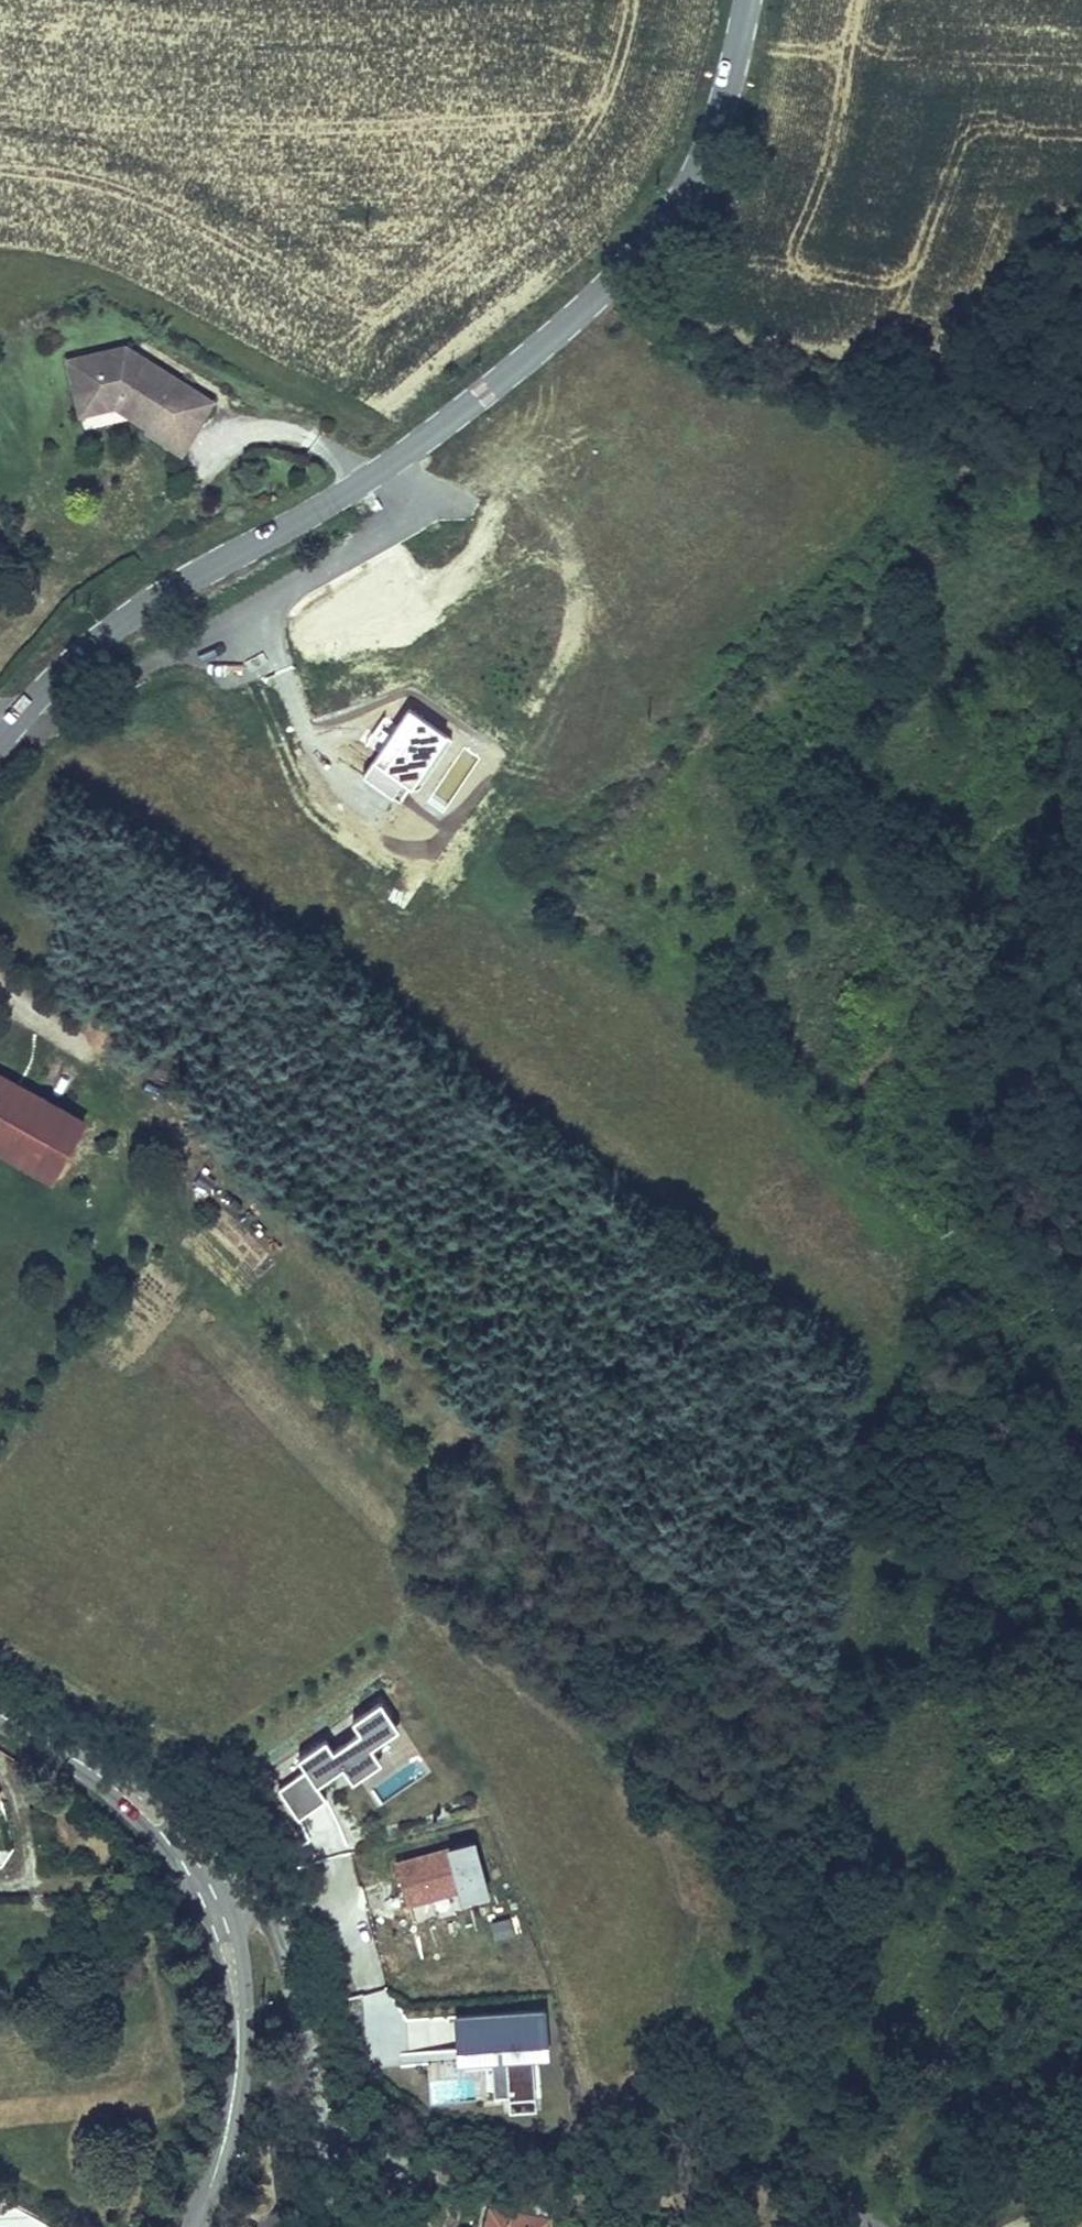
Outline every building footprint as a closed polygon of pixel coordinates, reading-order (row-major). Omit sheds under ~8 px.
[(129,343),(72,358),(80,390),(100,402),(131,394),(132,398),(160,414),(154,423),(153,426),(187,448),(207,414),(206,413),(216,396),(153,357),(150,362),(135,353),(134,346),(129,343)] [(153,357),(134,346),(135,353),(150,362),(153,357)] [(80,390),(86,411),(120,403),(154,423),(160,414),(132,398),(131,394),(100,402),(80,390)] [(0,1066),(0,1151),(55,1181),(91,1116),(0,1066)] [(397,1725),(379,1698),(351,1716),(360,1730),(332,1748),(323,1735),(295,1753),(304,1767),(276,1785),(295,1814),(323,1796),(313,1780),(341,1762),(351,1777),(380,1759),(369,1743),(397,1725)] [(488,1889),(474,1837),(394,1858),(406,1902),(457,1889),(459,1896),(488,1889)] [(535,2108),(531,2052),(548,2051),(544,2004),(453,2010),(457,2057),(490,2055),(493,2095),(507,2095),(508,2110),(535,2108)] [(485,2202),(481,2226),(548,2226),(551,2213),(485,2202)]
